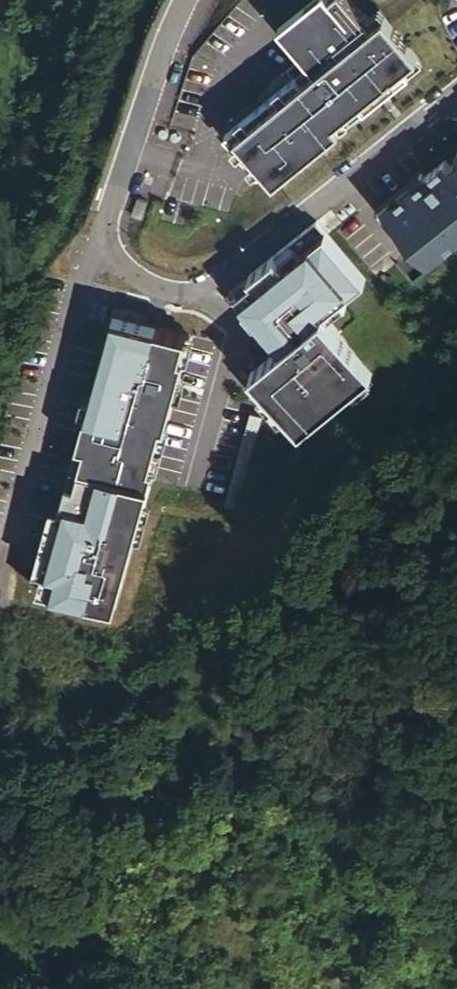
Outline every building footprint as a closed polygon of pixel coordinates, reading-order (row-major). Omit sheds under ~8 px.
[(336,1),(281,46),(301,70),(295,75),(302,84),(229,143),(273,197),(407,88),(402,82),(415,71),(376,23),(363,34),(336,1)] [(429,272),(456,249),(456,155),(456,154),(436,171),(440,175),(385,219),(429,272)] [(126,232),(136,236),(142,218),(132,215),(126,232)] [(280,364),(250,388),(265,406),(276,420),(300,449),(369,393),(326,339),(345,323),(340,317),(364,297),(316,237),(232,304),(259,337),(280,364)] [(232,304),(227,309),(253,341),(259,337),(232,304)] [(191,351),(113,331),(90,414),(86,430),(50,562),(47,572),(45,580),(38,606),(91,621),(108,626),(115,627),(135,552),(145,519),(153,486),(165,444),(174,412),(178,396),(185,373),(191,351)] [(197,353),(191,351),(185,373),(191,375),(197,353)] [(185,398),(178,396),(174,412),(181,414),(185,398)] [(265,406),(259,410),(270,424),(276,420),(265,406)] [(90,414),(84,412),(79,428),(86,430),(90,414)] [(172,446),(165,444),(153,486),(160,488),(172,446)] [(151,521),(145,519),(135,552),(142,553),(151,521)] [(50,562),(43,560),(38,578),(45,580),(47,572),(50,562)] [(108,626),(91,621),(89,628),(107,632),(108,626)]
